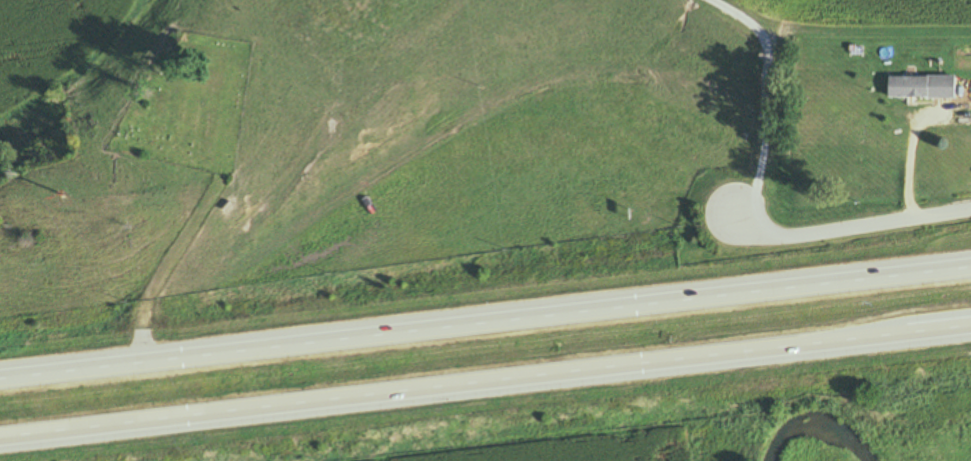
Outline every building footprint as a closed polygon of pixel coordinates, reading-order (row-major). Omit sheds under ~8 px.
[(889,78),(956,76),(957,97),(890,99),(889,78)]
